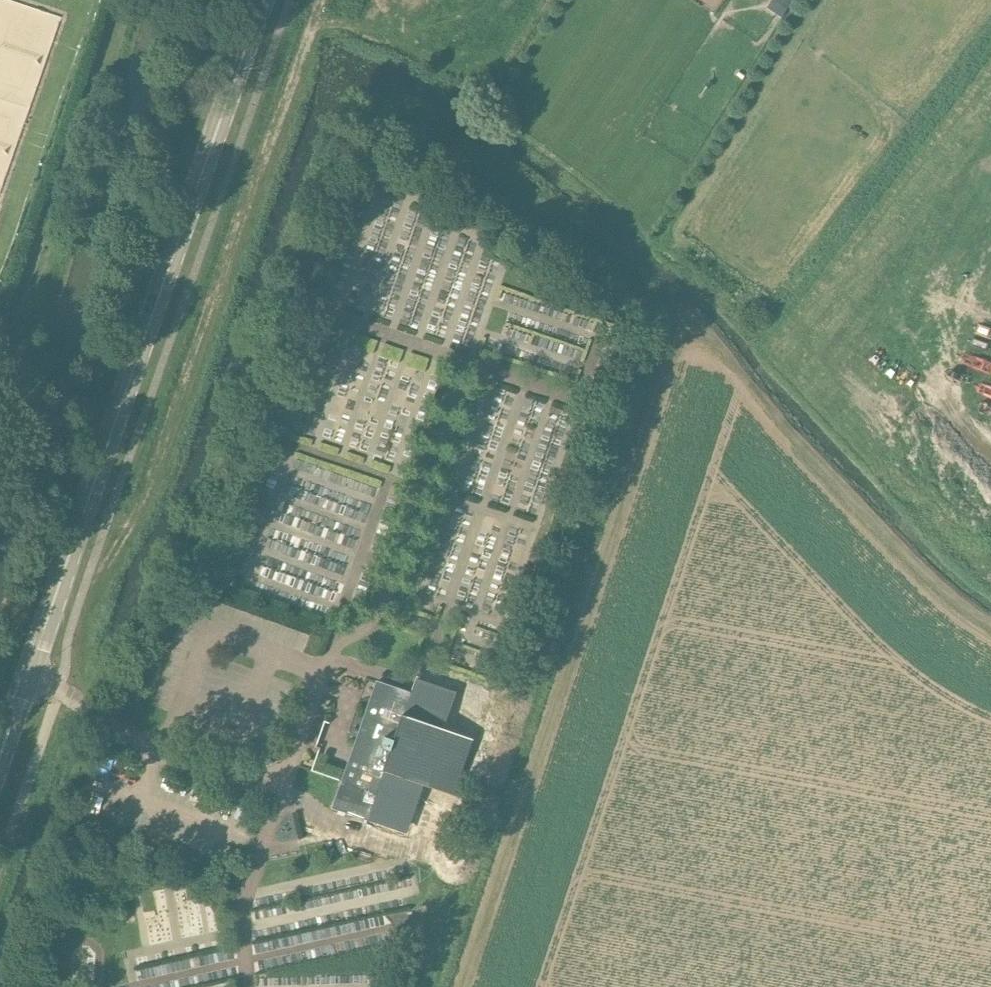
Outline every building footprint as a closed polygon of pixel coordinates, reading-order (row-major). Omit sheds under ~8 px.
[(771,11),(782,18),(793,0),(777,0),(771,11)] [(409,699),(377,688),(368,714),(370,715),(355,760),(351,758),(334,806),(369,818),(385,772),(424,786),(443,729),(405,716),(422,667),(420,667),(409,699)]
